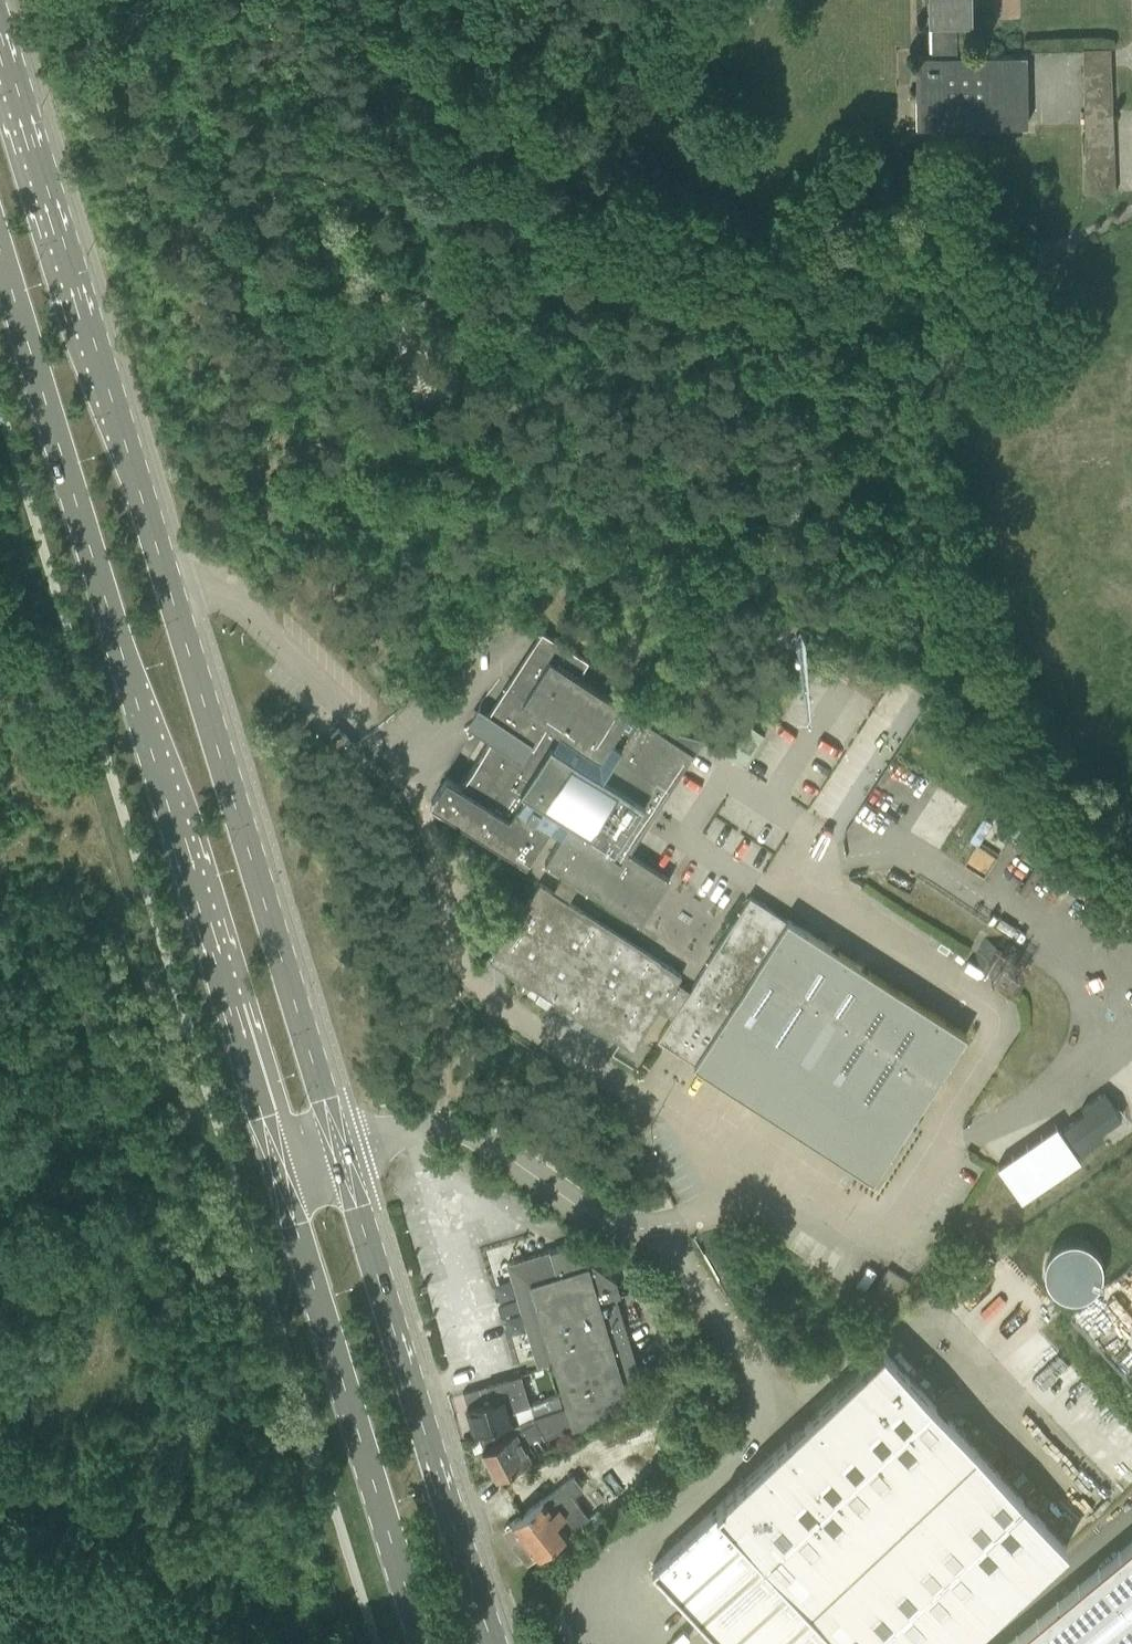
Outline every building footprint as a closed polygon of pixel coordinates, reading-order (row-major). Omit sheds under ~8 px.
[(937,126),(1028,124),(1026,54),(957,55),(956,21),(972,21),(972,0),(925,0),(925,23),(928,23),(928,57),(916,57),(917,126),(937,126)] [(1082,67),(1082,82),(1112,81),(1111,66),(1082,67)] [(1082,82),(1083,97),(1112,96),(1112,81),(1082,82)] [(1083,97),(1083,112),(1113,111),(1112,96),(1083,97)] [(1084,124),(1084,128),(1113,127),(1113,111),(1083,112),(1084,124)] [(1084,128),(1085,145),(1114,144),(1113,127),(1084,128)] [(1085,145),(1085,161),(1114,160),(1114,144),(1085,145)] [(1085,161),(1086,177),(1115,176),(1114,160),(1085,161)] [(1115,176),(1086,177),(1086,192),(1115,192),(1115,176)] [(798,623),(786,617),(775,637),(787,644),(797,625),(798,623)] [(588,661),(542,631),(539,636),(540,637),(511,680),(510,680),(503,690),(504,691),(490,712),(489,712),(487,715),(479,713),(473,721),(478,729),(491,737),(461,785),(447,776),(431,801),(526,862),(549,827),(562,836),(545,862),(564,874),(553,891),(558,894),(560,892),(570,899),(579,884),(641,924),(670,879),(628,851),(692,752),(694,754),(694,753),(672,738),(643,720),(641,718),(645,712),(636,705),(635,705),(629,701),(624,708),(615,702),(616,701),(603,692),(602,693),(577,677),(584,666),(585,666),(588,661)] [(746,723),(726,753),(745,766),(765,735),(746,723)] [(355,744),(339,728),(331,736),(347,752),(355,744)] [(658,1038),(681,1053),(694,1061),(694,1063),(873,1178),(967,1033),(788,917),(787,919),(750,895),(690,989),(678,980),(682,974),(568,901),(570,899),(560,892),(558,894),(553,891),(540,882),(492,957),(633,1049),(659,1008),(672,1016),(658,1038)] [(1082,1106),(1086,1112),(1099,1131),(1121,1116),(1104,1091),(1082,1106)] [(1099,1131),(1086,1112),(1064,1127),(1081,1152),(1103,1137),(1099,1131)] [(1080,1159),(1056,1124),(998,1164),(1021,1199),(1080,1159)] [(1095,1283),(1077,1235),(1030,1252),(1048,1300),(1095,1283)] [(565,1245),(508,1263),(518,1296),(521,1309),(538,1364),(552,1360),(556,1359),(570,1404),(575,1420),(626,1405),(621,1390),(642,1384),(616,1296),(620,1295),(616,1279),(615,1279),(589,1260),(585,1261),(565,1246),(565,1245)] [(1062,1546),(883,1350),(652,1565),(723,1643),(959,1643),(1062,1546)] [(530,1404),(530,1403),(521,1374),(487,1384),(491,1399),(468,1406),(475,1431),(511,1421),(508,1410),(530,1404)] [(560,1407),(563,1406),(558,1394),(530,1403),(530,1404),(534,1416),(560,1407)] [(512,1425),(479,1434),(480,1435),(486,1446),(482,1448),(497,1475),(530,1457),(523,1444),(542,1433),(544,1438),(566,1425),(571,1422),(575,1420),(570,1404),(566,1405),(563,1406),(560,1407),(534,1416),(519,1422),(514,1423),(512,1425)] [(573,1475),(543,1498),(511,1522),(536,1556),(588,1517),(572,1496),(583,1488),(573,1475)] [(1006,1643),(1131,1643),(1131,1539),(1006,1643)]
